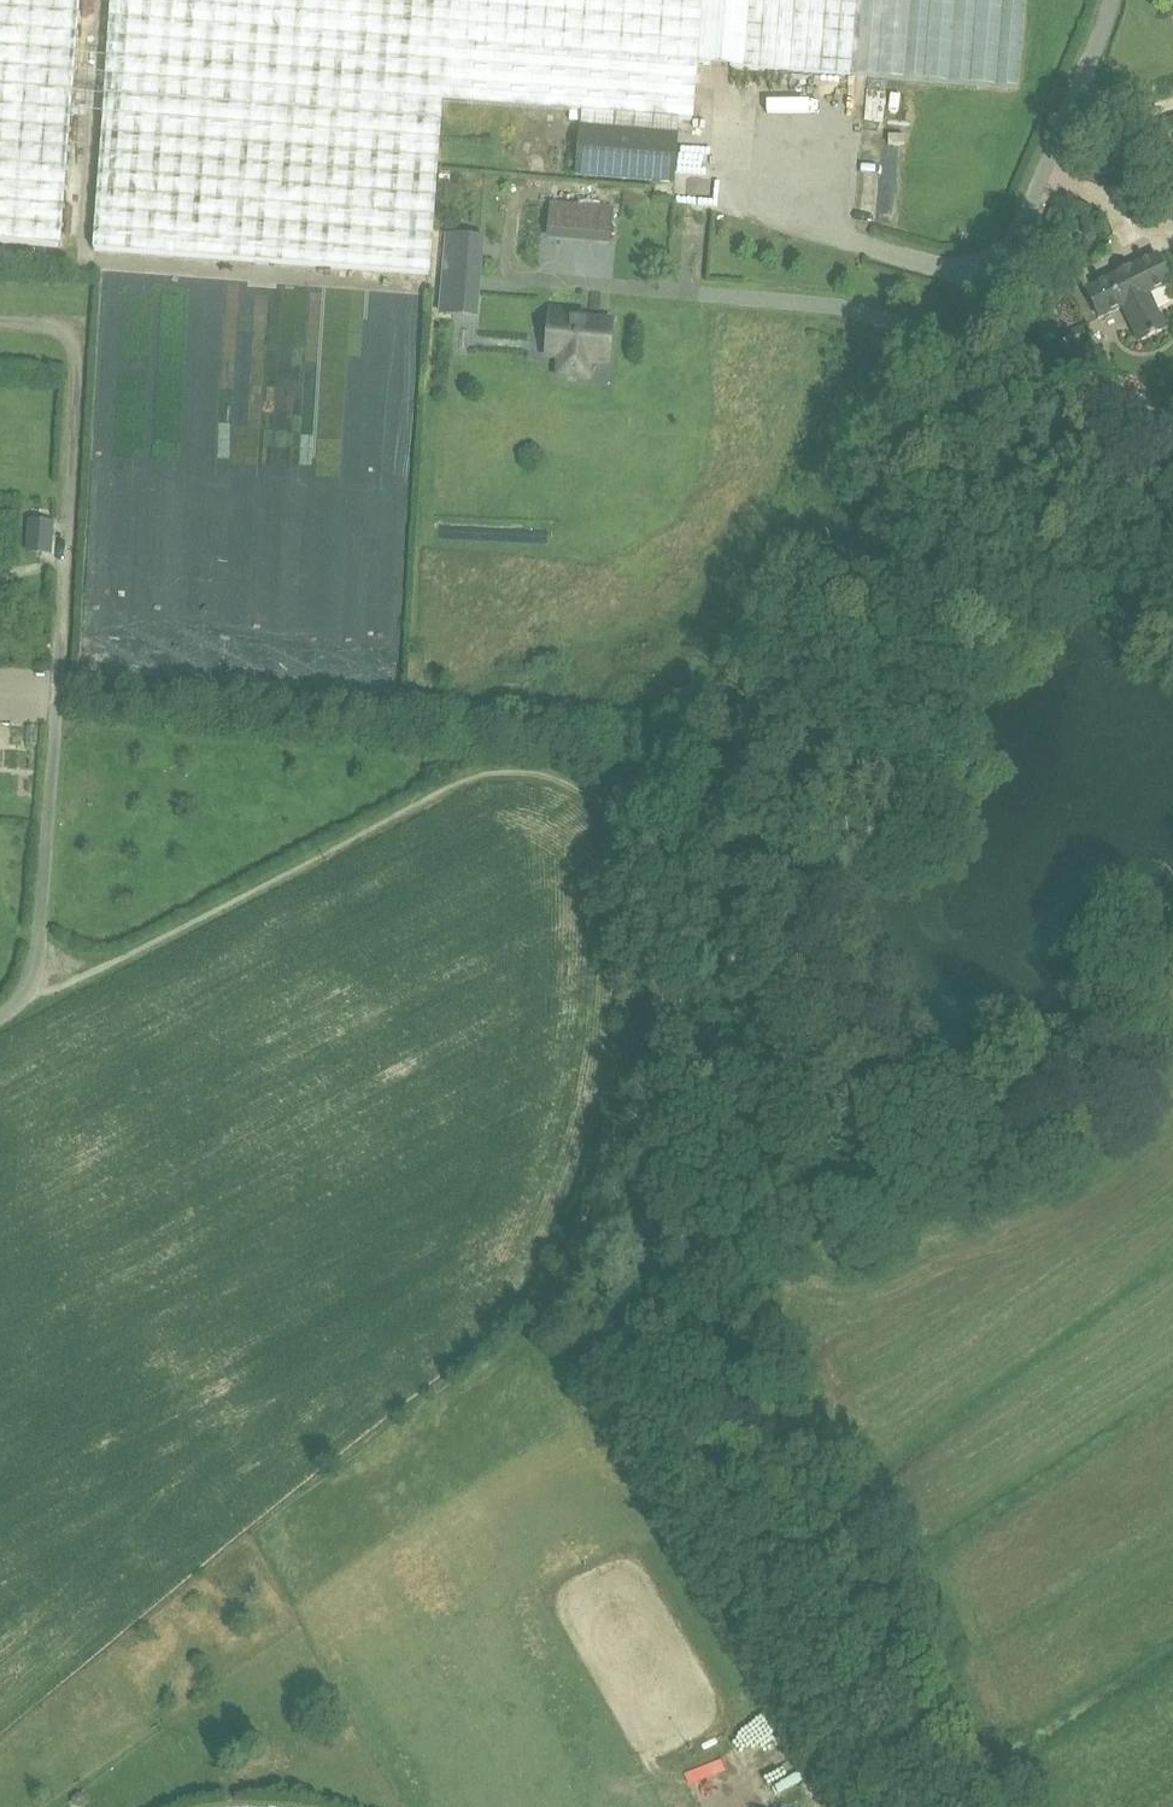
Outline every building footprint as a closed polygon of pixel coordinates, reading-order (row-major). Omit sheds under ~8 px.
[(59,256),(80,0),(0,0),(0,252),(59,256)] [(110,41),(107,88),(96,242),(431,267),(444,94),(695,113),(699,56),(746,60),(854,68),(1021,81),(1027,0),(113,0),(110,41)] [(573,175),(674,183),(678,134),(577,125),(573,175)] [(549,202),(547,232),(559,233),(561,203),(549,202)] [(607,237),(610,207),(598,206),(595,236),(607,237)] [(439,291),(477,294),(481,238),(444,235),(439,291)] [(1084,288),(1099,318),(1121,307),(1138,341),(1164,328),(1147,293),(1170,282),(1156,253),(1084,288)] [(166,328),(167,283),(140,282),(140,328),(166,328)] [(559,356),(557,375),(588,378),(590,360),(608,361),(611,321),(580,318),(581,310),(550,308),(548,336),(561,337),(559,356)] [(603,389),(621,395),(627,379),(608,373),(603,389)] [(51,525),(31,523),(29,552),(49,554),(51,525)] [(232,605),(270,607),(274,532),(236,529),(232,605)]
